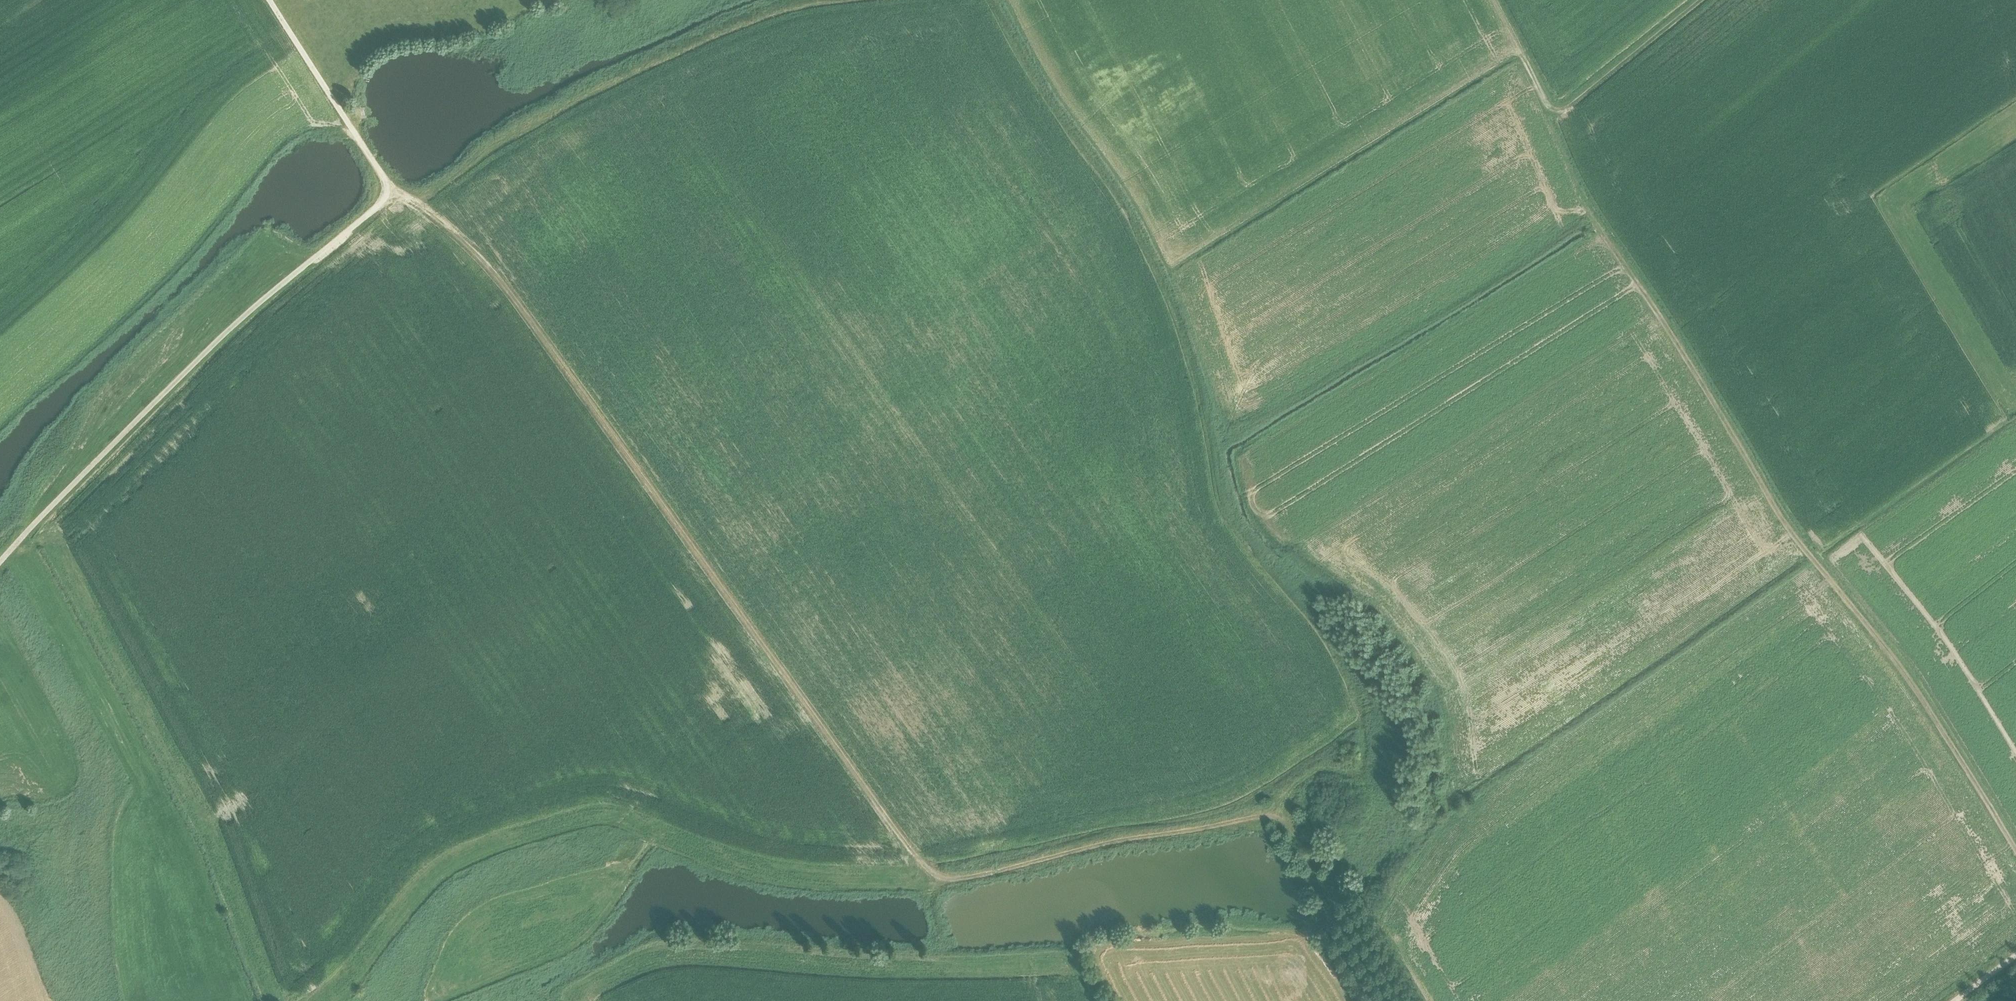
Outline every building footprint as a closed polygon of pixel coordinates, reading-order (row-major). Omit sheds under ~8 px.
[(1465,32),(1472,30),(1470,24),(1463,26),(1465,32)]
